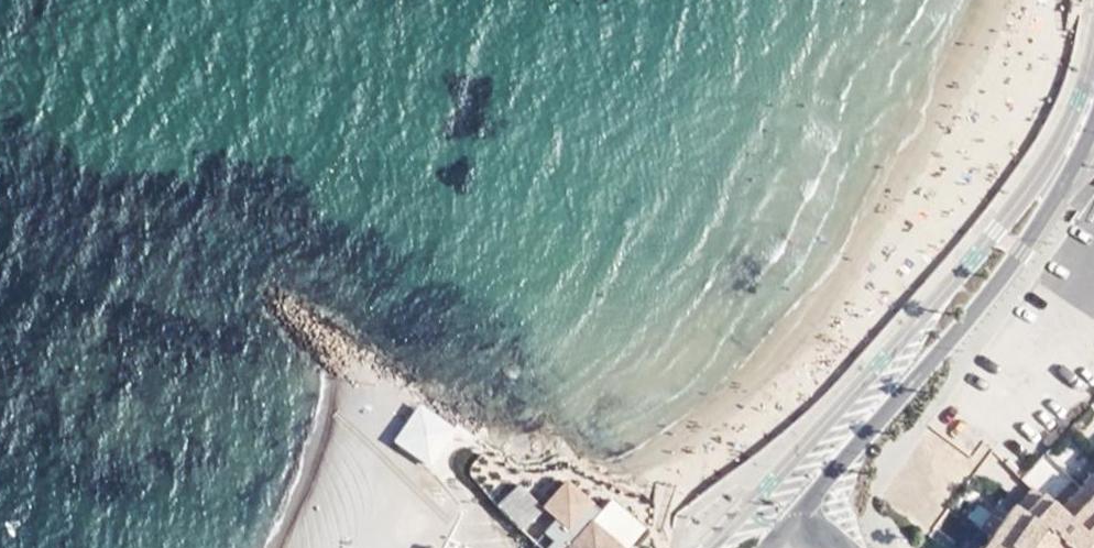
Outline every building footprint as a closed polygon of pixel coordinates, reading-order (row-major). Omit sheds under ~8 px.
[(453,431),(418,406),(395,441),(429,465),(453,431)] [(1055,512),(1031,490),(1012,512),(998,501),(978,526),(989,533),(977,547),(1093,547),(1093,474),(1055,512)] [(587,525),(596,511),(561,483),(538,510),(560,528),(556,534),(555,537),(556,540),(558,544),(561,545),(563,543),(565,543),(566,545),(565,547),(617,547),(587,525)]
